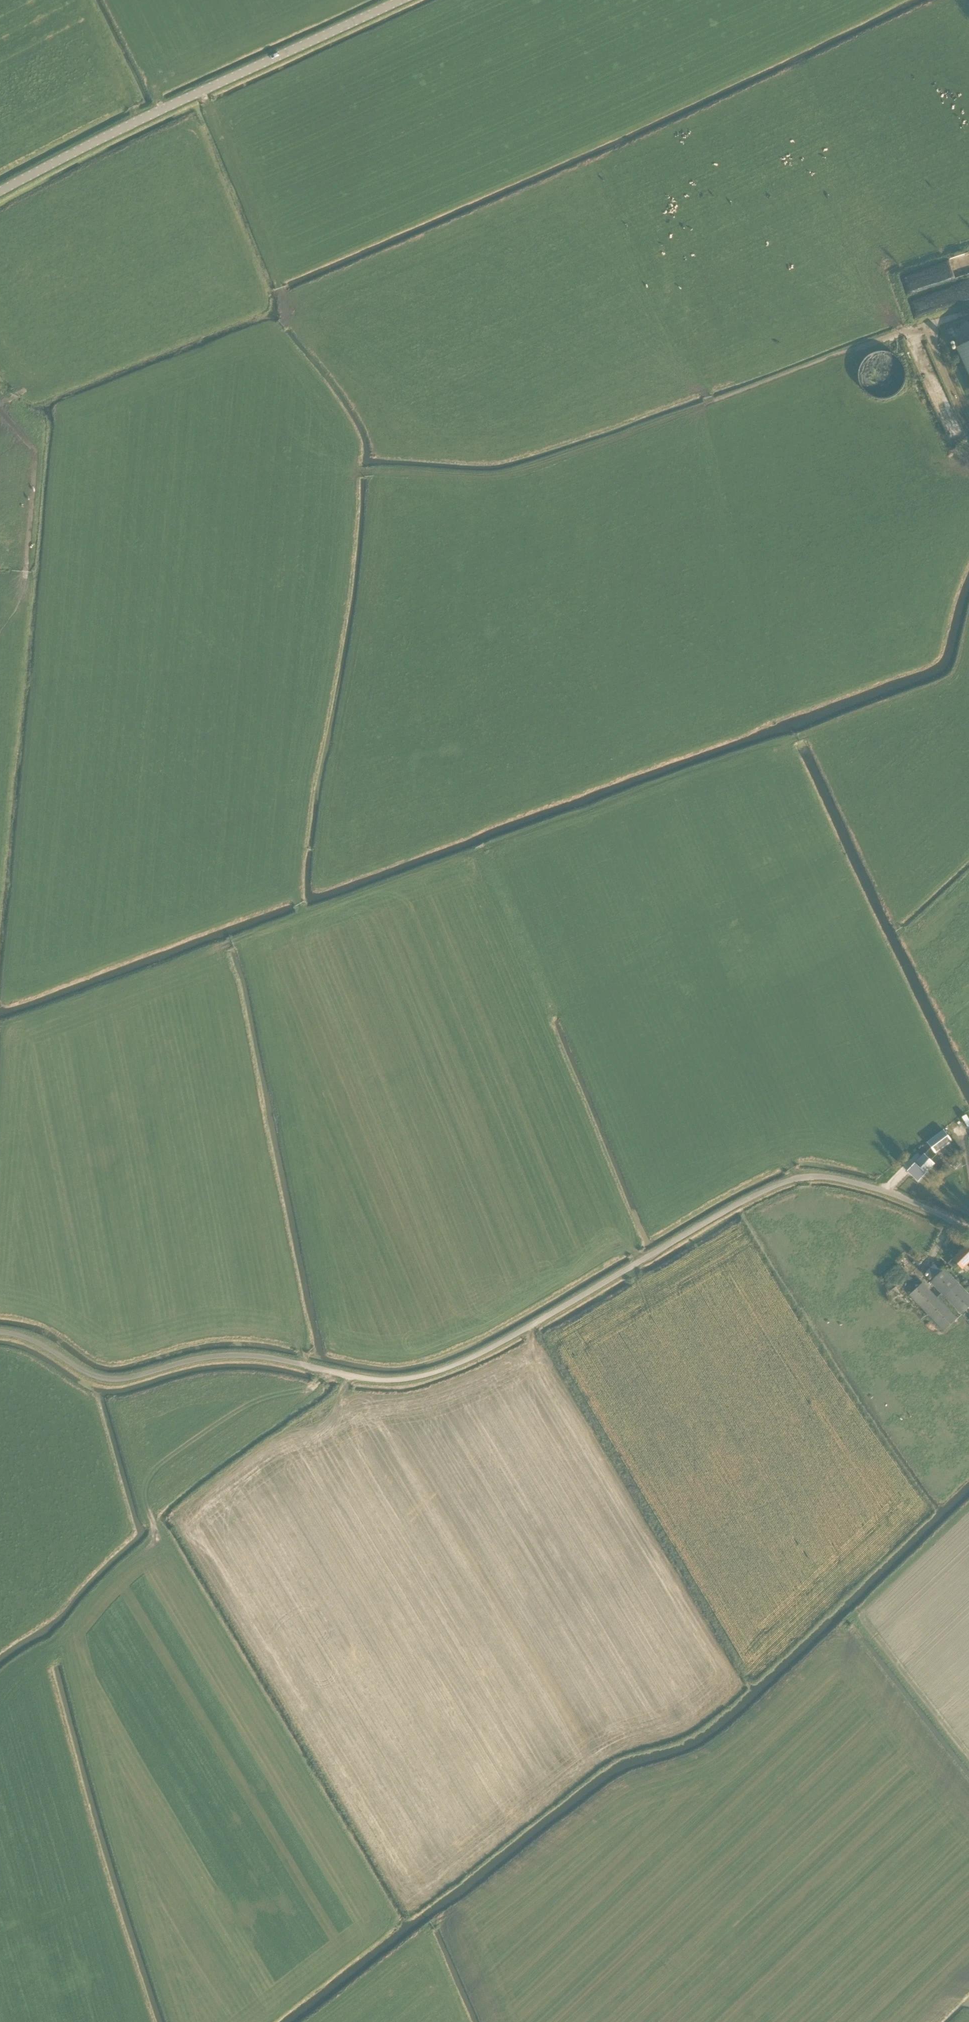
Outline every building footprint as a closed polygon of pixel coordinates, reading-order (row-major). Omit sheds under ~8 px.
[(913,296),(917,313),(964,300),(964,297),(968,296),(968,280),(913,296)] [(959,347),(968,369),(968,343),(959,347)] [(869,387),(900,391),(906,356),(881,352),(880,361),(873,360),(871,378),(870,378),(869,387)] [(945,1131),(944,1130),(927,1142),(931,1148),(934,1150),(936,1153),(952,1141),(951,1139),(945,1131)] [(907,1171),(918,1181),(934,1164),(924,1154),(907,1171)] [(966,1245),(948,1263),(954,1269),(959,1265),(963,1269),(968,1263),(968,1248),(966,1245)] [(968,1308),(968,1294),(945,1269),(930,1282),(942,1294),(937,1297),(923,1283),(910,1295),(944,1331),(957,1318),(942,1302),(946,1298),(962,1315),(968,1308)]
